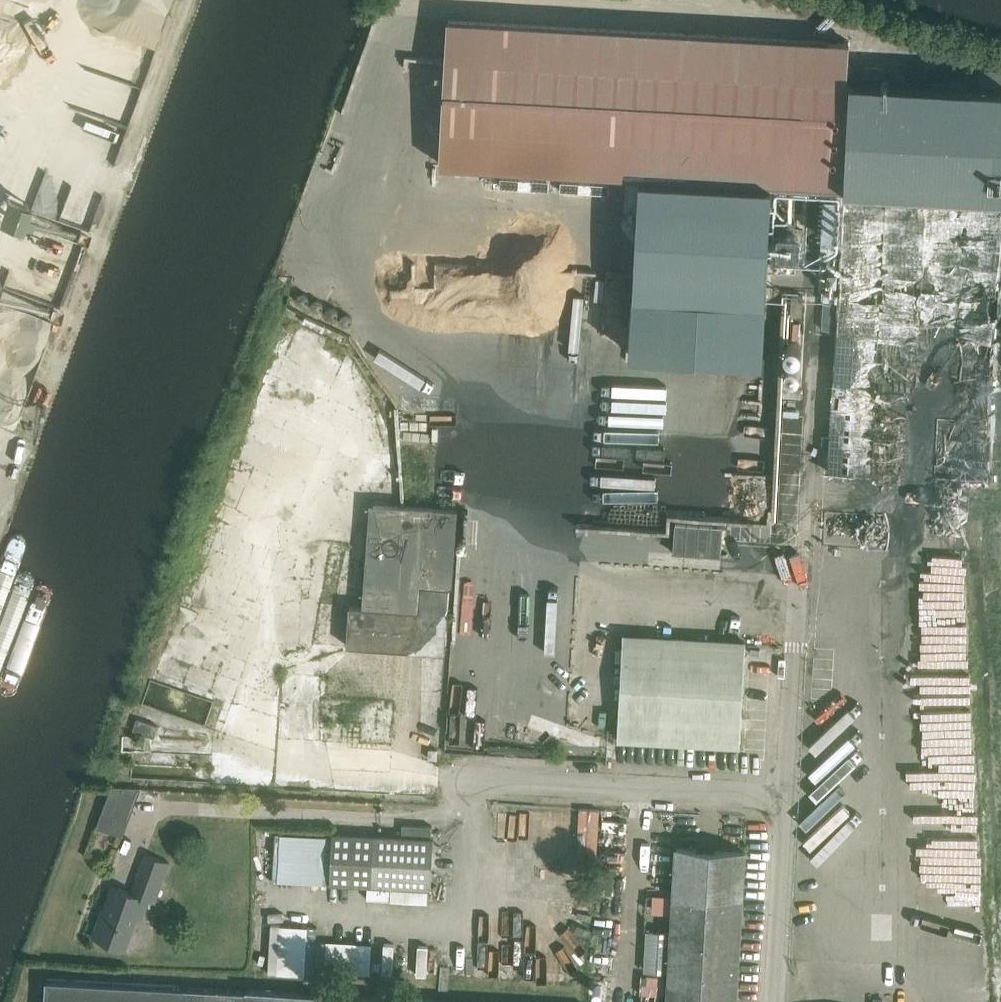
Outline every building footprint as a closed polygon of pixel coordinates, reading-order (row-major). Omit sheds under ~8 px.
[(447,20),(440,164),(640,175),(634,282),(766,289),(772,183),(843,187),(828,471),(991,480),(1000,303),(1000,88),(845,80),(847,42),(447,20)] [(638,288),(639,316),(662,316),(661,288),(638,288)] [(741,295),(744,323),(763,322),(760,294),(741,295)] [(283,331),(274,359),(313,371),(323,335),(300,328),(298,335),(283,331)] [(456,508),(370,502),(362,607),(349,606),(346,646),(442,653),(447,585),(451,585),(456,508)] [(744,645),(623,638),(618,737),(739,744),(744,645)] [(286,697),(286,728),(319,728),(319,698),(286,697)] [(143,789),(114,787),(98,827),(124,837),(143,789)] [(433,839),(331,834),(329,884),(430,889),(433,839)] [(740,899),(743,852),(677,848),(674,895),(674,897),(668,1001),(734,1001),(740,899)] [(168,862),(145,854),(131,893),(112,887),(94,938),(125,949),(136,918),(141,920),(148,901),(154,903),(163,878),(168,862)] [(646,929),(644,972),(667,973),(669,930),(646,929)] [(245,992),(244,992),(189,989),(44,981),(43,1001),(423,1001),(245,992)]
